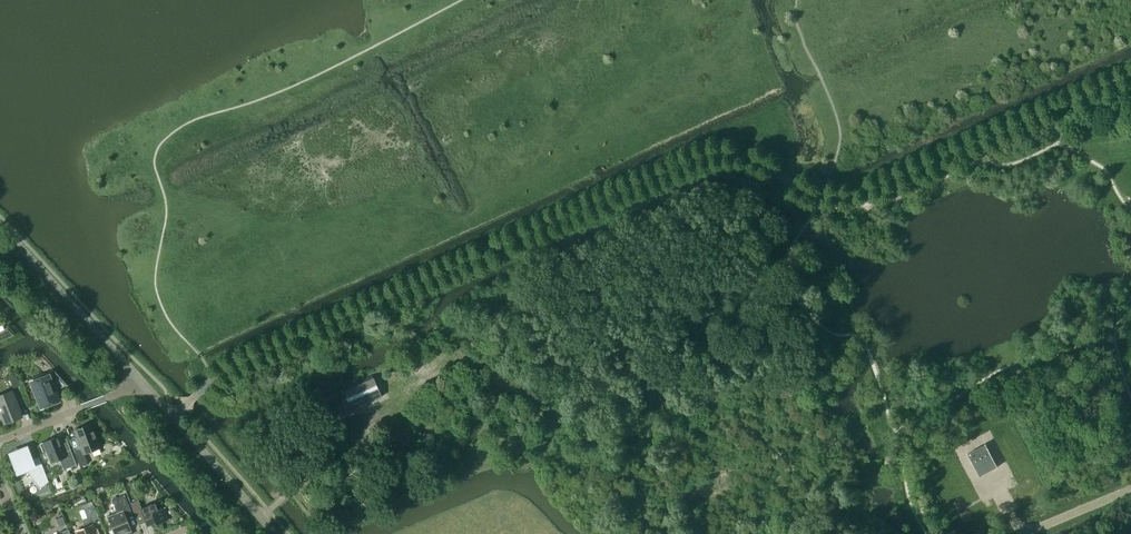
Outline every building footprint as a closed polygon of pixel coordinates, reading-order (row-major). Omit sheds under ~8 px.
[(0,333),(0,341),(13,335),(7,329),(0,333)] [(49,371),(56,390),(68,386),(53,369),(49,371)] [(12,388),(20,385),(15,374),(8,377),(12,388)] [(342,389),(345,397),(351,410),(381,396),(372,375),(342,389)] [(31,382),(41,407),(58,400),(55,390),(52,391),(46,376),(31,382)] [(0,397),(0,413),(0,414),(1,413),(4,422),(21,415),(12,392),(0,397)] [(90,424),(74,430),(82,449),(75,452),(80,467),(88,464),(84,454),(100,448),(90,424)] [(58,437),(40,444),(43,452),(47,450),(52,462),(60,459),(64,470),(76,465),(71,449),(64,452),(58,437)] [(985,444),(968,453),(980,476),(997,467),(985,444)] [(27,449),(9,456),(10,456),(16,472),(17,472),(18,475),(20,474),(23,473),(26,470),(41,489),(42,488),(41,487),(48,481),(39,457),(32,460),(28,448),(27,448),(27,449)] [(114,533),(121,533),(122,533),(123,533),(132,533),(124,515),(131,512),(124,495),(112,500),(117,514),(108,517),(114,533)] [(147,526),(155,523),(156,525),(167,521),(162,508),(157,510),(155,503),(142,508),(138,499),(130,502),(133,511),(139,525),(145,522),(147,526)] [(85,508),(84,508),(88,517),(89,521),(91,521),(98,518),(93,505),(85,508)] [(76,532),(77,533),(96,533),(91,521),(89,521),(88,517),(83,519),(84,529),(76,532)]
